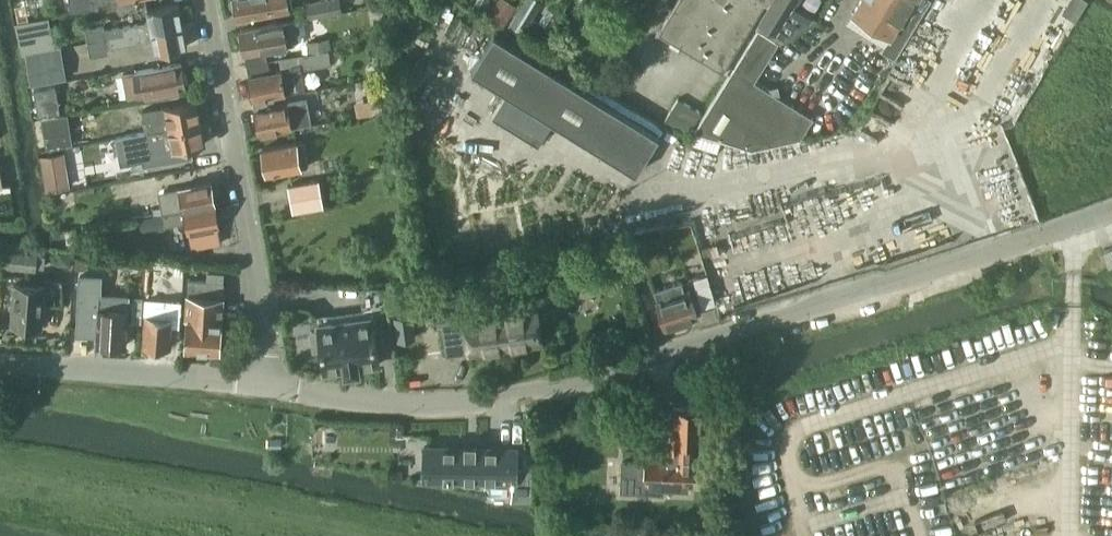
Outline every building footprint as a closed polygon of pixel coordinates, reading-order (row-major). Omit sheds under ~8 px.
[(82,10),(99,7),(98,3),(116,0),(81,0),(82,10)] [(238,18),(292,8),(291,0),(235,0),(238,18)] [(307,2),(310,15),(340,10),(338,0),(315,0),(307,2)] [(670,37),(723,69),(766,0),(677,0),(658,30),(670,37)] [(798,0),(772,0),(759,21),(786,38),(817,18),(795,4),(798,0)] [(853,11),(890,35),(881,49),(895,57),(930,0),(859,0),(853,11)] [(179,4),(148,9),(150,21),(103,29),(105,39),(182,24),(179,4)] [(487,16),(503,27),(509,19),(492,8),(487,16)] [(16,24),(22,53),(53,47),(48,17),(16,24)] [(301,36),(298,18),(240,29),(244,52),(265,48),(287,44),(294,43),(301,36)] [(103,24),(85,27),(88,42),(105,39),(103,29),(103,24)] [(182,24),(105,39),(107,47),(153,39),(155,51),(186,46),(182,24)] [(471,53),(483,33),(473,27),(461,47),(471,53)] [(812,117),(754,80),(779,40),(758,28),(694,130),(691,141),(716,148),(720,138),(752,148),(801,137),(812,117)] [(659,135),(493,33),(471,70),(506,92),(493,114),(539,143),(552,120),(636,172),(659,135)] [(327,37),(308,40),(309,49),(328,47),(327,37)] [(105,39),(88,42),(90,56),(108,53),(107,47),(105,39)] [(58,48),(24,54),(29,84),(63,78),(58,48)] [(267,60),(265,48),(244,52),(247,64),(267,60)] [(328,50),(302,54),(305,67),(330,63),(328,50)] [(290,65),(291,67),(269,71),(267,60),(247,64),(253,98),(296,90),(305,88),(300,63),(290,65)] [(181,63),(134,72),(124,73),(128,96),(185,86),(181,63)] [(36,116),(60,112),(55,86),(31,90),(36,116)] [(701,112),(678,97),(664,119),(687,134),(701,112)] [(196,100),(166,106),(142,110),(146,132),(200,123),(196,100)] [(275,105),(255,109),(259,132),(261,132),(309,123),(305,100),(275,105)] [(72,143),(68,113),(42,117),(47,147),(72,143)] [(146,132),(115,138),(120,164),(142,160),(143,165),(193,156),(191,145),(204,143),(200,123),(146,132)] [(297,142),(262,148),(267,173),(301,167),(308,166),(304,141),(297,142)] [(64,151),(41,154),(46,191),(70,187),(64,151)] [(319,179),(288,185),(293,211),(323,205),(319,179)] [(211,181),(164,190),(165,197),(159,198),(161,206),(154,208),(155,214),(162,212),(215,203),(211,181)] [(215,203),(162,212),(165,225),(186,221),(187,231),(188,231),(191,248),(221,242),(218,225),(219,225),(215,203)] [(1103,251),(1109,265),(1111,264),(1111,247),(1103,251)] [(0,268),(36,272),(38,255),(2,251),(0,268)] [(49,267),(48,276),(61,277),(62,269),(49,267)] [(208,272),(208,281),(188,280),(186,319),(187,319),(186,348),(220,351),(224,282),(223,282),(223,272),(208,272)] [(97,334),(96,343),(126,344),(128,295),(100,294),(100,276),(80,275),(77,334),(97,334)] [(681,281),(654,289),(657,300),(665,326),(697,316),(689,291),(685,292),(681,281)] [(45,285),(14,282),(10,324),(42,326),(45,285)] [(460,321),(442,323),(446,354),(541,341),(540,329),(542,329),(541,321),(539,321),(537,310),(516,313),(513,295),(457,303),(460,321)] [(158,300),(158,314),(146,313),(143,345),(170,347),(173,301),(158,300)] [(142,321),(142,306),(133,306),(133,312),(131,312),(131,321),(142,321)] [(379,363),(373,318),(318,325),(319,330),(311,331),(313,349),(321,348),(324,371),(344,368),(345,372),(360,370),(359,366),(379,363)] [(622,461),(620,490),(663,492),(663,483),(692,484),(694,454),(701,454),(703,408),(674,407),(672,452),(646,451),(645,462),(622,461)] [(424,446),(424,477),(516,478),(516,447),(476,447),(476,442),(464,442),(464,446),(424,446)]
